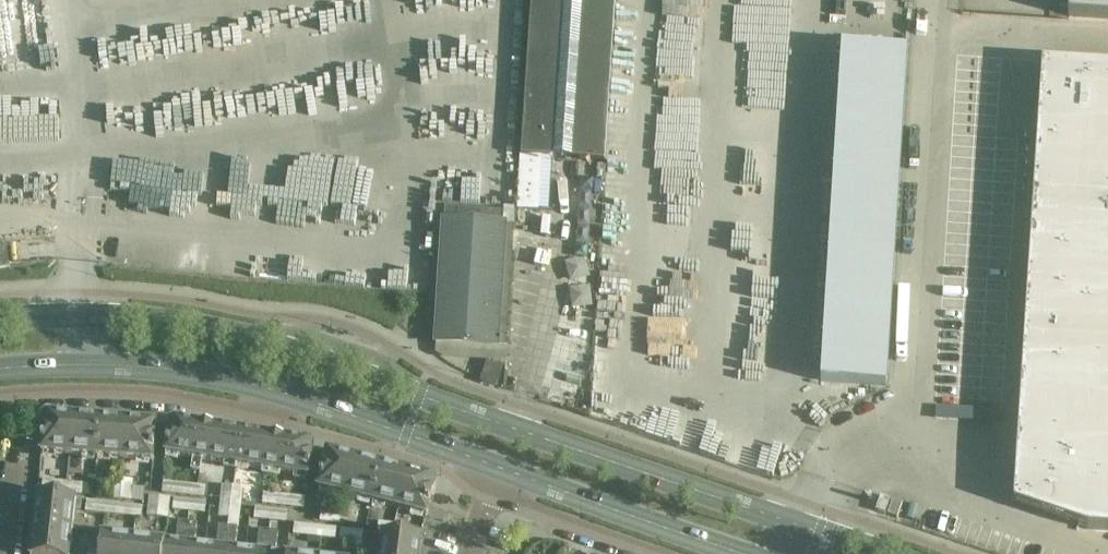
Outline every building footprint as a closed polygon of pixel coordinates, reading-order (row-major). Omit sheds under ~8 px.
[(522,155),(604,161),(615,0),(532,0),(522,155)] [(1107,19),(1107,0),(1068,0),(1067,16),(1107,19)] [(1013,504),(1089,530),(1107,531),(1107,68),(1042,64),(1013,504)] [(481,215),(467,215),(467,223),(454,222),(454,212),(444,212),(436,343),(496,347),(504,225),(481,224),(481,215)] [(10,270),(5,244),(0,245),(0,271),(10,270)] [(482,382),(494,387),(501,367),(489,363),(482,382)] [(42,419),(42,425),(40,453),(68,455),(72,417),(47,415),(42,419)] [(78,456),(97,458),(100,419),(72,417),(68,455),(78,456)] [(97,458),(125,460),(128,421),(100,419),(97,458)] [(155,424),(128,421),(125,460),(152,462),(155,424)] [(236,466),(242,432),(174,421),(169,425),(164,454),(236,466)] [(307,478),(311,458),(312,448),(309,443),(242,432),(236,466),(307,478)] [(354,458),(349,457),(326,452),(316,489),(344,496),(354,458)] [(344,496),(371,503),(381,465),(354,458),(344,496)] [(113,479),(112,479),(111,489),(122,490),(123,480),(124,464),(114,463),(113,479)] [(371,503),(399,510),(408,472),(381,465),(371,503)] [(399,510),(426,516),(434,483),(431,478),(408,472),(399,510)] [(43,480),(42,491),(52,492),(53,481),(43,480)] [(133,481),(123,480),(122,490),(133,491),(133,481)] [(62,493),(63,482),(53,481),(52,492),(62,493)] [(63,482),(62,493),(72,495),(73,483),(63,482)] [(163,482),(162,493),(172,495),(173,483),(163,482)] [(82,496),(83,484),(73,483),(72,495),(82,496)] [(183,496),(185,484),(173,483),(172,495),(183,496)] [(185,484),(183,496),(194,497),(196,485),(185,484)] [(205,498),(206,487),(196,485),(194,497),(205,498)] [(232,486),(222,485),(221,496),(231,497),(232,486)] [(243,488),(232,486),(231,497),(242,499),(243,488)] [(110,500),(121,500),(122,490),(111,489),(110,500)] [(121,500),(132,501),(133,491),(122,490),(121,500)] [(263,493),(262,505),(273,506),(274,494),(263,493)] [(284,507),(285,495),(274,494),(273,506),(284,507)] [(285,495),(284,507),(295,508),(296,496),(285,495)] [(160,498),(149,496),(148,507),(159,508),(160,498)] [(221,496),(220,507),(229,508),(231,497),(221,496)] [(305,509),(306,497),(296,496),(295,508),(305,509)] [(30,553),(70,553),(71,553),(75,511),(76,501),(36,497),(30,553)] [(242,499),(231,497),(229,508),(230,508),(241,509),(242,499)] [(171,499),(160,498),(159,508),(170,509),(171,499)] [(174,499),(172,510),(183,512),(185,501),(174,499)] [(87,501),(85,512),(96,513),(98,502),(87,501)] [(196,502),(189,501),(185,501),(183,512),(188,512),(194,513),(196,502)] [(98,502),(96,513),(108,514),(109,503),(98,502)] [(206,503),(196,502),(194,513),(197,513),(205,514),(206,503)] [(109,503),(108,514),(119,516),(120,504),(109,503)] [(120,504),(119,516),(130,517),(131,506),(120,504)] [(142,518),(143,507),(131,506),(130,517),(142,518)] [(147,517),(158,518),(159,508),(148,507),(147,517)] [(218,518),(228,519),(229,508),(220,507),(218,518)] [(158,518),(169,519),(170,509),(159,508),(158,518)] [(241,509),(230,508),(229,508),(228,519),(240,520),(241,509)] [(255,508),(254,519),(265,520),(266,509),(255,508)] [(266,509),(265,520),(275,521),(277,511),(266,509)] [(321,510),(320,522),(330,523),(332,512),(321,510)] [(286,523),(288,512),(277,511),(275,521),(286,523)] [(188,512),(187,523),(196,524),(197,513),(194,513),(188,512)] [(341,525),(342,513),(332,512),(330,523),(341,525)] [(239,530),(240,520),(228,519),(227,527),(227,529),(237,530),(239,530)] [(187,523),(178,522),(175,540),(164,539),(164,542),(162,553),(183,553),(187,523)] [(205,543),(194,542),(196,524),(187,523),(183,553),(204,553),(205,543)] [(294,524),(293,535),(303,536),(305,525),(294,524)] [(314,537),(316,526),(305,525),(303,536),(314,537)] [(420,540),(397,537),(398,527),(377,525),(376,535),(381,536),(379,553),(418,553),(420,540)] [(227,529),(227,527),(218,526),(216,545),(205,543),(204,553),(224,553),(227,529)] [(316,526),(314,537),(325,539),(326,527),(316,526)] [(335,540),(337,528),(326,527),(325,539),(335,540)] [(247,548),(235,547),(237,530),(227,529),(224,553),(246,553),(247,548)] [(341,529),(339,544),(351,546),(351,541),(352,530),(341,529)] [(364,531),(352,530),(351,541),(363,542),(364,531)] [(269,532),(260,531),(257,549),(247,548),(246,553),(266,553),(269,532)] [(287,553),(276,551),(278,533),(269,532),(266,553),(287,553)] [(164,542),(101,535),(99,553),(162,553),(164,542)] [(350,552),(361,553),(363,542),(351,541),(351,546),(350,552)]
